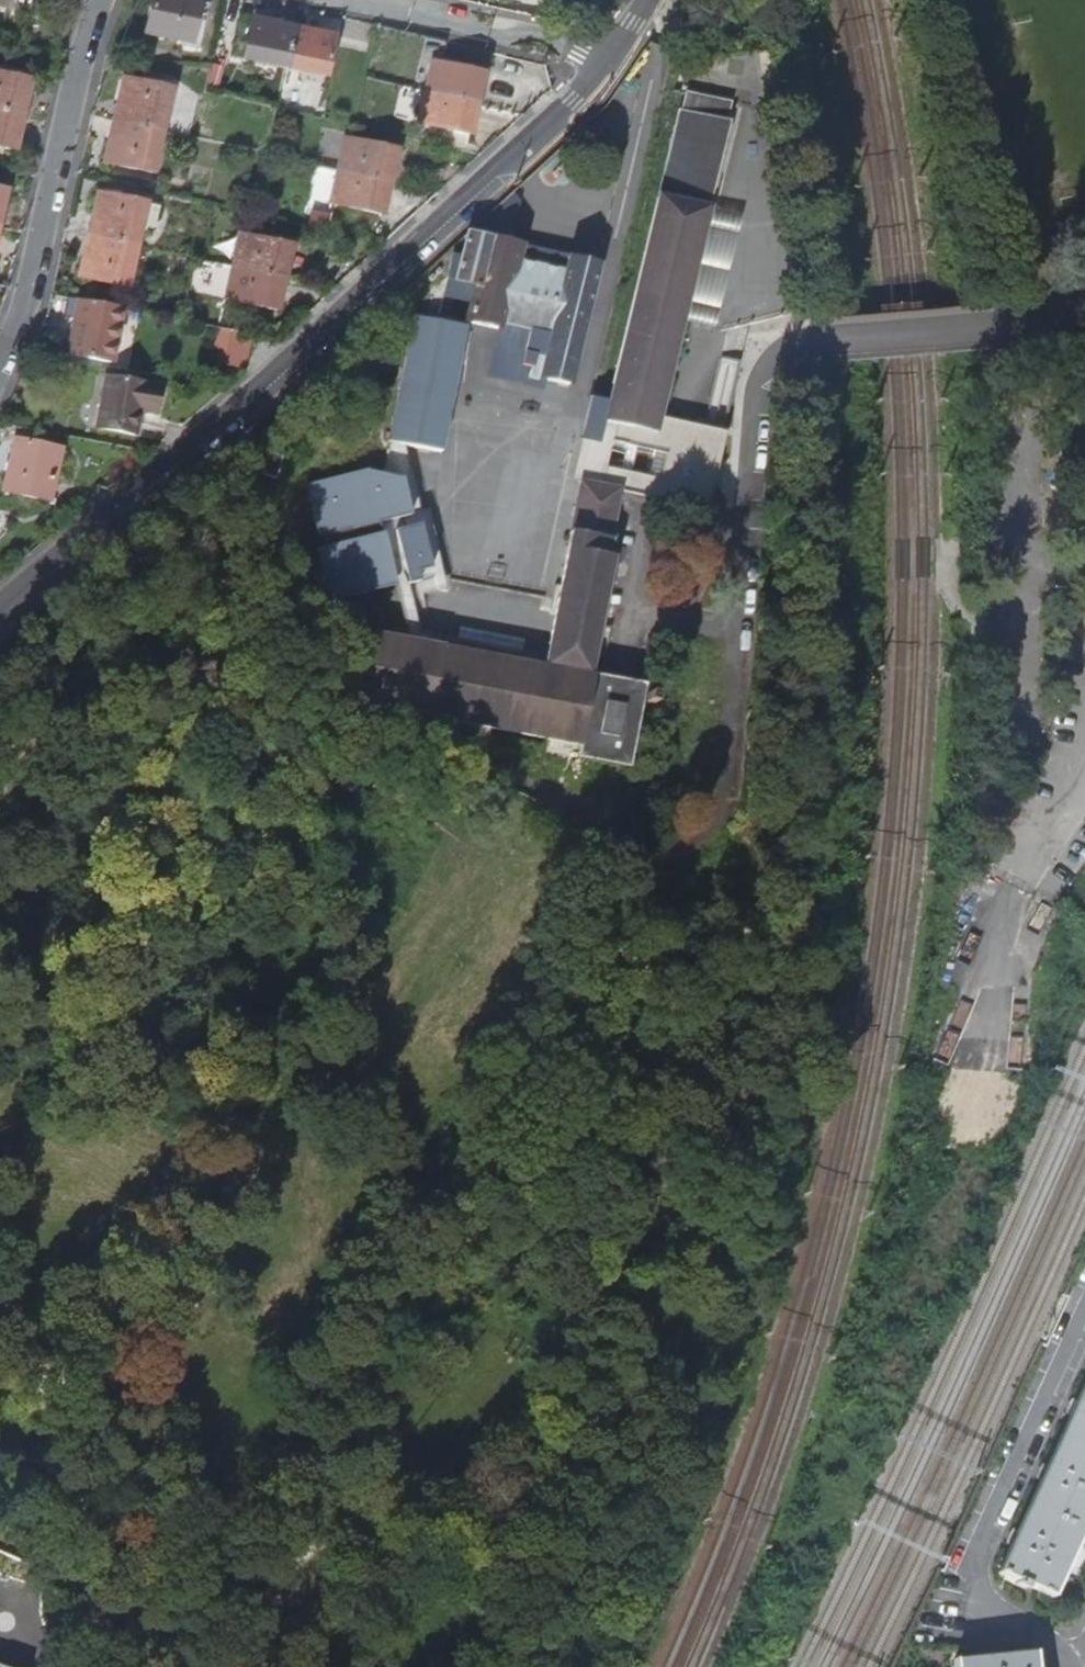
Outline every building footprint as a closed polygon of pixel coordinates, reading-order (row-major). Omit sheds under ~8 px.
[(12,9),(13,5),(31,9),(33,0),(0,0),(0,6),(12,9)] [(144,34),(190,44),(200,3),(185,0),(152,0),(144,34)] [(200,3),(190,44),(195,45),(205,4),(200,3)] [(252,20),(243,59),(284,69),(293,30),(268,24),(252,20)] [(293,30),(284,69),(325,78),(334,39),(311,34),(293,30)] [(432,61),(424,93),(475,104),(479,87),(482,73),(432,61)] [(24,117),(28,95),(31,81),(0,74),(0,111),(24,117)] [(119,96),(113,121),(162,133),(171,91),(123,80),(119,96)] [(579,481),(542,668),(376,635),(363,702),(579,745),(577,758),(629,768),(645,685),(585,674),(622,491),(707,511),(725,433),(655,416),(730,103),(684,93),(591,483),(579,481)] [(424,93),(417,124),(468,136),(472,120),(475,104),(424,93)] [(16,152),(20,132),(24,117),(0,111),(0,148),(16,152)] [(108,141),(103,162),(153,174),(162,133),(113,121),(108,141)] [(344,140),(337,172),(388,184),(392,168),(395,152),(344,140)] [(337,172),(330,204),(381,216),(384,200),(388,184),(337,172)] [(93,211),(88,235),(135,246),(139,231),(145,204),(97,193),(93,211)] [(145,204),(139,231),(144,232),(145,227),(152,228),(157,207),(145,204)] [(546,338),(535,380),(571,389),(599,266),(565,256),(562,271),(520,261),(524,245),(469,233),(462,239),(458,257),(449,255),(443,281),(471,288),(462,323),(501,332),(502,326),(546,338)] [(83,257),(79,277),(126,288),(135,246),(88,235),(83,257)] [(239,236),(232,268),(283,279),(287,264),(290,248),(239,236)] [(232,268),(225,300),(276,311),(280,293),(283,279),(232,268)] [(73,320),(66,356),(110,364),(121,310),(66,299),(64,308),(62,318),(73,320)] [(413,317),(389,442),(442,453),(466,327),(413,317)] [(224,331),(220,351),(226,352),(223,366),(242,369),(249,336),(224,331)] [(104,378),(94,429),(131,436),(135,412),(151,415),(154,400),(156,388),(104,378)] [(14,440),(3,491),(49,501),(55,472),(60,450),(14,440)] [(364,465),(349,501),(373,509),(382,470),(364,465)] [(409,470),(383,606),(428,615),(454,479),(409,470)] [(520,656),(523,641),(491,634),(488,649),(520,656)] [(999,1572),(1053,1597),(1084,1526),(1084,1384),(999,1572)] [(956,1666),(1037,1666),(1036,1653),(956,1661),(956,1666)]
